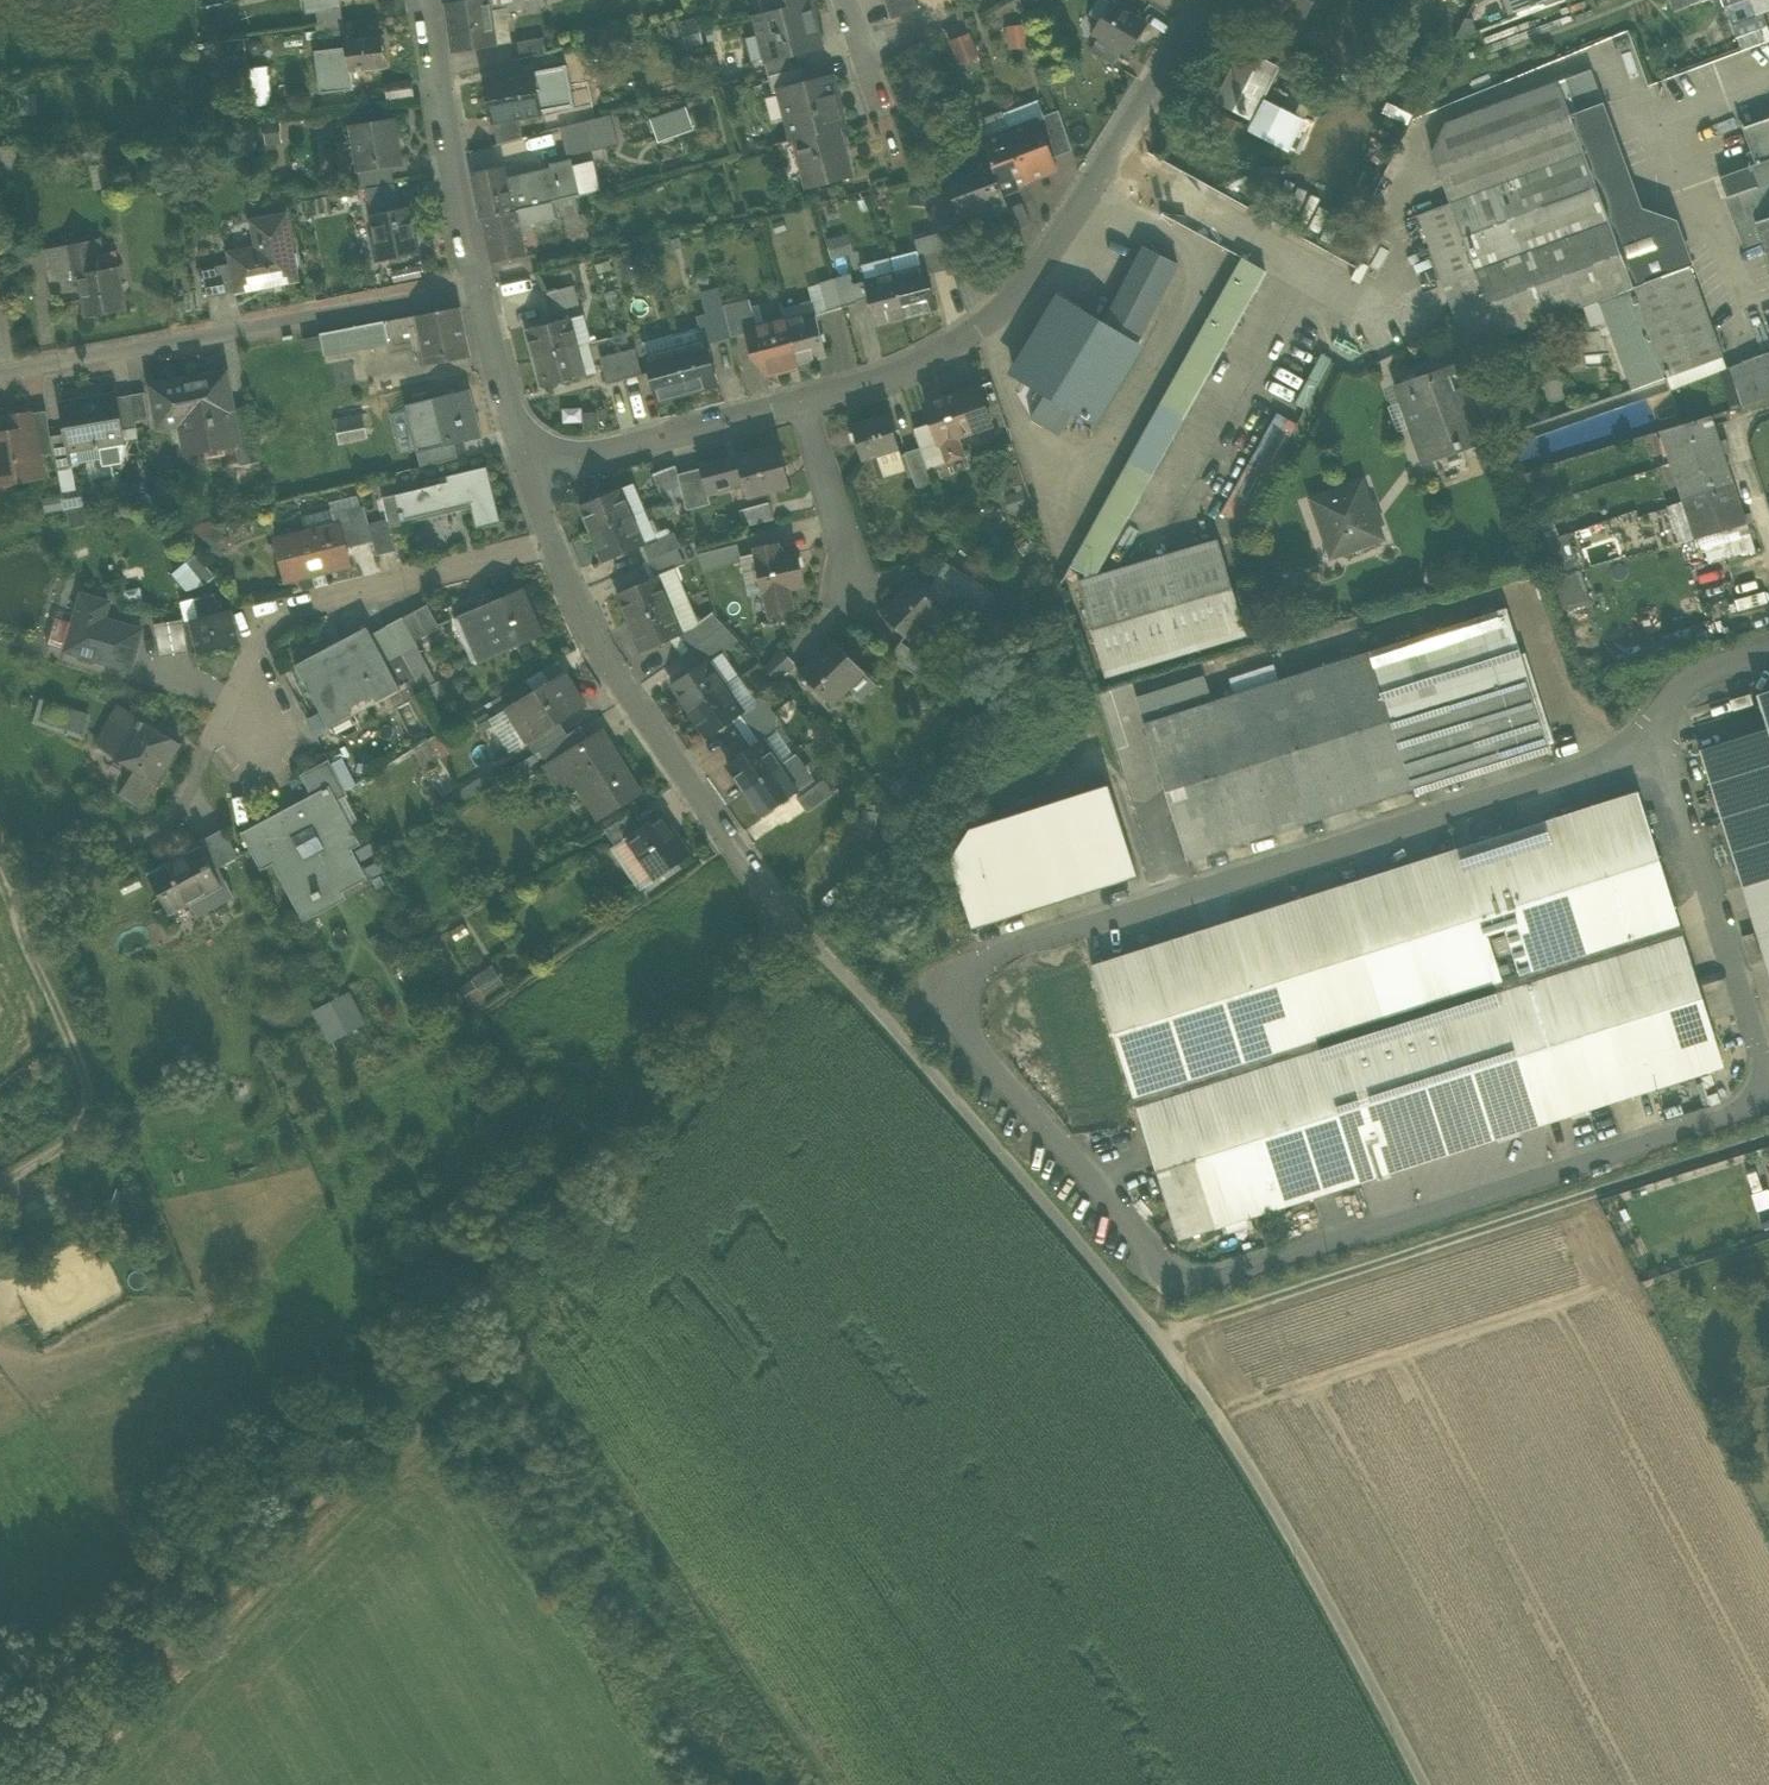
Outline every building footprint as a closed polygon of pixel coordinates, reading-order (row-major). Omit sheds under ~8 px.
[(306,13),(317,11),(342,6),(341,0),(304,0),(306,13)] [(492,11),(490,0),(464,0),(448,3),(455,52),(497,46),(492,11)] [(492,11),(499,12),(506,11),(547,4),(546,0),(490,0),(492,11)] [(822,47),(811,0),(771,10),(756,14),(761,35),(767,59),(767,61),(798,53),(822,47)] [(771,10),(811,0),(768,0),(771,10)] [(917,0),(902,0),(888,5),(892,19),(920,9),(917,0)] [(1282,2),(1274,19),(1296,30),(1312,0),(1278,0),(1282,2)] [(1509,15),(1545,2),(1546,5),(1561,0),(1503,0),(1509,15)] [(1673,11),(1689,5),(1701,0),(1669,0),(1673,11)] [(1689,5),(1699,31),(1715,26),(1713,20),(1705,0),(1702,0),(1701,0),(1689,5)] [(1725,5),(1722,0),(1705,0),(1713,20),(1728,14),(1725,5)] [(1731,23),(1757,14),(1751,0),(1737,0),(1725,5),(1728,14),(1731,23)] [(1757,14),(1763,12),(1768,10),(1768,0),(1751,0),(1757,14)] [(1094,33),(1103,38),(1128,53),(1132,55),(1149,26),(1112,3),(1094,33)] [(1683,37),(1699,31),(1689,5),(1673,11),(1683,37)] [(317,11),(320,26),(345,22),(342,6),(317,11)] [(492,11),(497,46),(511,44),(506,11),(499,12),(492,11)] [(1768,40),(1768,29),(1763,12),(1757,14),(1731,23),(1741,50),(1768,40)] [(703,42),(697,17),(680,22),(687,46),(703,42)] [(320,26),(321,38),(347,34),(345,22),(320,26)] [(1028,24),(1006,26),(1008,49),(1030,47),(1028,24)] [(971,32),(949,40),(958,65),(980,57),(971,32)] [(767,59),(761,35),(746,38),(752,62),(765,59),(767,59)] [(383,36),(346,40),(347,47),(350,72),(352,71),(387,67),(383,36)] [(519,41),(521,55),(547,51),(545,37),(519,41)] [(1119,67),(1128,53),(1103,38),(1094,52),(1119,67)] [(315,51),(321,94),(354,90),(352,71),(350,72),(347,47),(315,51)] [(1219,101),(1252,118),(1263,97),(1279,66),(1245,49),(1219,101)] [(765,59),(769,75),(801,67),(798,53),(767,61),(767,59),(765,59)] [(563,65),(563,66),(534,71),(542,112),(542,113),(570,107),(570,108),(575,107),(568,64),(563,65)] [(805,82),(801,67),(769,75),(773,93),(782,91),(781,88),(805,82)] [(1591,69),(1558,81),(1571,116),(1604,103),(1591,69)] [(486,80),(494,120),(519,116),(542,112),(534,71),(486,80)] [(782,91),(795,139),(841,127),(844,127),(838,102),(835,102),(829,79),(831,78),(831,75),(805,82),(781,88),(782,91)] [(835,102),(838,102),(831,78),(829,79),(835,102)] [(386,82),(388,100),(415,97),(412,79),(386,82)] [(1585,153),(1571,116),(1558,81),(1446,123),(1433,154),(1451,203),(1585,153)] [(38,94),(18,94),(18,114),(38,114),(38,94)] [(1306,119),(1263,97),(1252,118),(1247,129),(1290,151),(1306,119)] [(1003,112),(1010,131),(1036,121),(1035,119),(1044,115),(1038,99),(1003,112)] [(1688,260),(1690,266),(1694,264),(1677,219),(1642,207),(1604,103),(1571,116),(1585,153),(1609,219),(1617,241),(1662,224),(1670,248),(1671,249),(1688,260)] [(686,110),(651,122),(659,144),(694,133),(686,110)] [(1051,136),(1057,152),(1072,146),(1059,110),(1044,115),(1035,119),(1036,121),(1037,121),(1044,139),(1051,136)] [(1010,131),(1003,112),(977,123),(984,141),(1010,131)] [(590,120),(598,149),(618,144),(611,115),(590,120)] [(494,120),(498,144),(522,137),(519,116),(494,120)] [(352,126),(359,169),(391,164),(402,163),(395,120),(382,122),(381,119),(371,121),(370,124),(352,126)] [(1757,163),(1768,159),(1768,119),(1744,127),(1753,150),(1757,163)] [(590,120),(561,127),(568,157),(598,149),(590,120)] [(1036,121),(1010,131),(1029,180),(1056,170),(1050,154),(1057,152),(1051,136),(1044,139),(1037,121),(1036,121)] [(846,147),(841,127),(795,139),(807,188),(853,176),(850,163),(846,164),(842,147),(846,147)] [(1018,184),(1029,180),(1010,131),(984,141),(989,154),(1004,194),(1020,188),(1018,184)] [(16,145),(0,148),(0,168),(2,178),(21,175),(16,145)] [(1342,146),(1333,169),(1374,186),(1384,162),(1342,146)] [(1757,163),(1753,150),(1747,152),(1752,165),(1757,163)] [(1451,203),(1475,270),(1609,219),(1585,153),(1451,203)] [(1007,203),(1004,194),(989,154),(973,160),(976,168),(950,178),(947,170),(944,171),(950,188),(964,223),(994,212),(993,209),(1007,203)] [(1758,186),(1759,187),(1768,183),(1768,159),(1757,163),(1752,165),(1751,165),(1758,186)] [(555,170),(507,180),(513,211),(518,210),(552,202),(560,200),(575,197),(579,195),(573,169),(571,161),(554,165),(555,170)] [(107,163),(89,166),(94,190),(112,186),(107,163)] [(362,188),(368,187),(395,183),(391,164),(359,169),(362,188)] [(594,164),(573,169),(579,195),(600,190),(594,164)] [(1758,186),(1751,165),(1720,176),(1727,196),(1758,186)] [(483,217),(513,211),(507,180),(504,167),(474,174),(483,217)] [(400,210),(395,183),(368,187),(373,215),(400,210)] [(1759,187),(1758,186),(1727,196),(1739,229),(1756,224),(1756,223),(1768,218),(1768,183),(1759,187)] [(928,196),(940,232),(964,223),(950,188),(928,196)] [(575,197),(560,200),(564,216),(565,223),(580,220),(575,197)] [(1007,203),(1015,223),(1029,218),(1021,198),(1007,203)] [(555,218),(564,216),(560,200),(552,202),(555,218)] [(555,218),(552,202),(518,210),(522,232),(532,230),(531,223),(555,218)] [(1467,348),(1500,336),(1475,270),(1451,203),(1437,208),(1418,215),(1452,307),(1467,348)] [(373,215),(382,258),(419,251),(418,249),(415,250),(408,210),(411,210),(410,208),(400,210),(373,215)] [(522,232),(518,210),(513,211),(483,217),(492,262),(527,255),(522,232)] [(232,263),(237,291),(299,280),(286,215),(256,221),(261,247),(230,253),(232,263)] [(1756,224),(1763,241),(1768,257),(1768,218),(1756,223),(1756,224)] [(1617,241),(1609,219),(1475,270),(1500,336),(1583,306),(1602,299),(1632,288),(1625,265),(1617,241)] [(1617,241),(1625,265),(1671,249),(1670,248),(1662,224),(1617,241)] [(1745,246),(1763,241),(1756,224),(1739,229),(1745,246)] [(952,268),(940,232),(916,239),(920,254),(923,266),(924,266),(926,275),(952,268)] [(848,233),(827,239),(832,260),(853,255),(848,233)] [(68,244),(74,275),(80,274),(98,271),(92,239),(68,244)] [(43,248),(48,280),(74,275),(68,244),(43,248)] [(1146,244),(1105,322),(1139,342),(1181,262),(1146,244)] [(1688,260),(1671,249),(1625,265),(1632,288),(1690,266),(1688,260)] [(641,252),(618,258),(624,279),(647,273),(641,252)] [(892,261),(895,273),(923,266),(920,254),(892,261)] [(1071,566),(1093,577),(1095,577),(1267,271),(1243,257),(1071,566)] [(895,273),(892,261),(863,268),(866,281),(895,273)] [(202,268),(208,297),(237,291),(232,263),(202,268)] [(421,264),(392,270),(394,282),(423,277),(421,264)] [(923,266),(895,273),(906,316),(935,309),(926,275),(924,266),(923,266)] [(1690,266),(1632,288),(1666,377),(1723,356),(1690,266)] [(80,274),(87,315),(125,308),(118,267),(98,271),(80,274)] [(906,317),(906,316),(895,273),(866,281),(877,324),(906,317)] [(853,274),(835,279),(843,307),(860,303),(853,274)] [(829,311),(843,307),(835,279),(822,282),(829,311)] [(829,311),(822,282),(810,286),(814,300),(816,312),(817,314),(829,311)] [(549,293),(554,313),(583,305),(578,285),(549,293)] [(707,343),(717,340),(710,314),(707,303),(723,299),(719,287),(701,291),(706,313),(699,315),(703,329),(706,341),(707,343)] [(1635,389),(1666,377),(1632,288),(1602,299),(1610,320),(1635,389)] [(1016,379),(1031,387),(1075,413),(1090,421),(1139,342),(1105,322),(1063,298),(1016,379)] [(707,303),(710,314),(725,309),(724,306),(723,299),(707,303)] [(752,299),(744,301),(752,331),(760,329),(759,327),(756,315),(752,299)] [(1602,299),(1583,306),(1591,327),(1610,320),(1602,299)] [(814,300),(784,308),(787,319),(816,312),(814,300)] [(724,306),(725,309),(732,336),(746,333),(752,331),(744,301),(724,306)] [(419,325),(427,365),(471,356),(461,306),(417,315),(419,325)] [(759,327),(787,319),(784,308),(756,315),(759,327)] [(717,340),(732,336),(725,309),(710,314),(717,340)] [(816,312),(787,319),(798,363),(828,356),(817,314),(816,312)] [(386,321),(389,337),(413,331),(412,330),(419,325),(417,315),(386,321)] [(572,317),(580,346),(592,343),(584,315),(572,317)] [(530,329),(537,357),(580,346),(572,317),(530,329)] [(770,371),(798,363),(787,319),(759,327),(760,329),(770,371)] [(370,324),(374,345),(390,342),(389,337),(386,321),(370,324)] [(323,345),(325,354),(374,345),(370,324),(321,333),(321,335),(323,345)] [(703,329),(673,337),(676,348),(706,341),(703,329)] [(770,371),(760,329),(752,331),(746,333),(752,357),(764,372),(770,371)] [(304,338),(306,349),(323,345),(321,335),(304,338)] [(649,355),(676,348),(673,337),(646,343),(649,355)] [(706,341),(676,348),(688,392),(717,384),(707,343),(706,341)] [(599,372),(592,343),(580,346),(588,375),(599,372)] [(588,375),(580,346),(537,357),(545,387),(588,375)] [(637,347),(618,352),(625,378),(643,374),(637,347)] [(661,399),(688,392),(676,348),(649,355),(661,399)] [(610,382),(625,378),(618,352),(603,356),(610,382)] [(1322,352),(1294,403),(1306,409),(1334,359),(1322,352)] [(1733,366),(1745,404),(1768,396),(1768,352),(1742,361),(1742,362),(1733,366)] [(1723,356),(1666,377),(1671,389),(1726,370),(1727,370),(1723,356)] [(1457,448),(1486,438),(1469,388),(1467,389),(1459,368),(1461,367),(1460,364),(1397,386),(1398,388),(1403,386),(1416,421),(1410,423),(1411,426),(1424,460),(1445,453),(1441,441),(1452,436),(1457,448)] [(1467,389),(1469,388),(1461,367),(1459,368),(1467,389)] [(194,429),(199,453),(237,446),(239,445),(232,409),(225,375),(181,384),(180,381),(153,386),(161,425),(195,419),(197,426),(194,426),(194,429)] [(1481,384),(1469,388),(1486,438),(1498,434),(1481,384)] [(978,386),(964,392),(977,430),(991,425),(978,386)] [(1403,386),(1398,388),(1403,401),(1388,406),(1397,431),(1411,426),(1410,423),(1416,421),(1403,386)] [(1062,435),(1075,413),(1031,387),(1018,410),(1062,435)] [(468,389),(406,405),(407,409),(417,447),(418,452),(428,449),(442,445),(442,447),(455,443),(480,437),(468,389)] [(145,392),(132,394),(136,420),(149,418),(145,392)] [(959,436),(977,430),(964,392),(926,404),(932,423),(939,443),(941,442),(959,436)] [(66,433),(69,447),(71,447),(100,442),(100,445),(120,441),(125,440),(123,430),(117,397),(117,393),(61,403),(66,433)] [(137,428),(136,420),(132,394),(117,397),(123,430),(137,428)] [(237,446),(240,463),(261,459),(254,424),(250,406),(232,409),(239,445),(237,446)] [(582,407),(563,408),(563,422),(583,421),(583,412),(582,407)] [(417,447),(407,409),(392,412),(401,451),(417,447)] [(47,410),(32,412),(37,438),(51,436),(47,410)] [(1,479),(8,478),(37,473),(34,455),(40,454),(54,452),(51,436),(37,438),(32,412),(14,415),(15,421),(17,433),(0,436),(0,475),(1,479)] [(599,412),(583,412),(583,421),(584,430),(600,429),(599,412)] [(1277,412),(1248,462),(1259,468),(1287,418),(1277,412)] [(17,433),(15,421),(10,422),(9,413),(0,414),(0,436),(17,433)] [(336,419),(340,441),(368,435),(364,413),(336,419)] [(853,426),(862,459),(877,454),(899,448),(889,415),(853,426)] [(1682,499),(1694,537),(1703,534),(1747,520),(1753,518),(1750,510),(1742,512),(1723,453),(1731,450),(1727,438),(1719,440),(1711,415),(1661,430),(1682,499)] [(1287,418),(1259,468),(1269,474),(1298,424),(1287,418)] [(914,429),(921,448),(906,453),(916,485),(932,480),(928,469),(948,462),(941,442),(939,443),(932,423),(914,429)] [(199,453),(194,429),(188,430),(187,426),(178,427),(184,456),(199,453)] [(55,452),(58,469),(59,469),(74,466),(74,463),(71,447),(69,447),(66,433),(51,436),(54,452),(55,452)] [(966,456),(959,436),(941,442),(948,462),(966,456)] [(1441,441),(1445,453),(1457,448),(1452,436),(1441,441)] [(120,441),(100,445),(102,459),(103,464),(123,461),(120,441)] [(100,442),(71,447),(74,463),(102,459),(100,445),(100,442)] [(428,449),(431,464),(459,458),(455,443),(442,447),(442,445),(428,449)] [(779,446),(738,458),(744,480),(744,482),(748,495),(790,484),(779,446)] [(906,469),(899,448),(877,454),(884,475),(906,469)] [(34,455),(37,473),(38,479),(44,478),(40,454),(34,455)] [(735,482),(744,480),(738,458),(701,468),(707,492),(708,492),(736,484),(735,482)] [(1230,519),(1259,468),(1248,462),(1220,513),(1230,519)] [(74,466),(59,469),(63,492),(78,490),(74,466)] [(471,501),(477,527),(501,521),(488,466),(447,475),(449,481),(396,494),(402,518),(471,501)] [(668,500),(684,493),(679,474),(677,467),(660,472),(668,500)] [(701,468),(679,474),(684,493),(688,509),(711,503),(708,492),(707,492),(701,468)] [(1241,525),(1269,474),(1259,468),(1230,519),(1241,525)] [(9,484),(38,479),(37,473),(8,478),(9,484)] [(10,491),(9,484),(8,478),(1,479),(0,475),(0,493),(10,491)] [(621,488),(633,515),(646,510),(634,482),(621,488)] [(1315,499),(1334,553),(1380,536),(1361,483),(1315,499)] [(581,505),(592,533),(633,515),(621,488),(581,505)] [(1033,504),(1027,488),(1004,496),(1009,512),(1033,504)] [(63,492),(62,492),(62,495),(65,509),(86,506),(83,489),(78,490),(63,492)] [(331,508),(332,513),(349,510),(361,507),(358,494),(329,501),(331,508)] [(402,518),(396,494),(383,497),(389,519),(390,519),(391,521),(402,518)] [(65,509),(62,495),(43,498),(45,513),(65,509)] [(1676,542),(1694,537),(1682,499),(1664,505),(1676,542)] [(740,510),(745,526),(775,518),(771,502),(740,510)] [(357,545),(373,541),(369,524),(365,506),(361,507),(349,510),(357,545)] [(83,507),(68,510),(73,528),(87,524),(83,507)] [(301,515),(306,533),(335,526),(332,513),(331,508),(301,515)] [(274,540),(283,579),(350,564),(346,547),(357,545),(349,510),(332,513),(335,526),(306,533),(274,540)] [(657,537),(646,510),(633,515),(644,543),(657,537)] [(644,543),(633,515),(592,533),(604,560),(644,543)] [(207,519),(186,524),(213,546),(225,533),(207,519)] [(389,519),(369,524),(373,541),(377,555),(398,550),(391,521),(390,519),(389,519)] [(1755,548),(1747,520),(1703,534),(1711,561),(1755,548)] [(644,545),(651,561),(678,549),(672,533),(644,545)] [(1218,540),(1095,577),(1093,577),(1079,582),(1107,675),(1246,634),(1218,540)] [(712,550),(716,567),(740,561),(742,560),(741,555),(738,543),(712,550)] [(755,553),(764,593),(791,587),(804,585),(797,552),(782,555),(779,543),(754,548),(755,553)] [(685,564),(678,549),(651,561),(657,576),(658,576),(677,567),(685,564)] [(716,567),(712,550),(699,553),(703,570),(716,567)] [(764,593),(755,553),(741,555),(742,560),(740,561),(748,596),(764,593)] [(191,565),(207,585),(217,578),(201,557),(191,565)] [(933,584),(924,593),(940,608),(951,596),(982,616),(996,594),(947,563),(933,584)] [(1546,571),(1561,618),(1585,610),(1570,563),(1546,571)] [(207,585),(191,565),(176,577),(192,597),(207,585)] [(659,577),(671,605),(690,597),(677,567),(658,576),(659,577)] [(619,595),(630,622),(671,605),(659,577),(619,595)] [(940,608),(924,593),(913,583),(883,614),(910,640),(940,608)] [(795,608),(791,587),(764,593),(769,614),(795,608)] [(478,639),(487,659),(543,635),(523,588),(461,615),(472,642),(478,639)] [(194,598),(200,619),(219,613),(213,592),(194,598)] [(56,616),(48,644),(130,670),(142,630),(104,618),(109,602),(82,594),(74,623),(56,616)] [(700,622),(690,597),(671,605),(682,631),(696,625),(700,622)] [(200,619),(194,598),(181,602),(187,623),(191,621),(200,619)] [(403,617),(416,641),(441,628),(428,603),(403,617)] [(682,631),(671,605),(630,622),(642,650),(670,638),(679,634),(682,632),(682,631)] [(1507,608),(1371,651),(1414,788),(1550,745),(1507,608)] [(229,610),(219,613),(200,619),(191,621),(199,651),(237,640),(229,610)] [(714,612),(700,622),(711,634),(725,625),(714,612)] [(403,617),(387,625),(403,654),(418,645),(416,641),(403,617)] [(155,624),(161,656),(189,651),(184,623),(183,619),(155,624)] [(184,623),(189,651),(199,651),(191,621),(187,623),(184,623)] [(679,634),(689,651),(711,634),(700,622),(696,625),(682,631),(682,632),(679,634)] [(387,662),(403,654),(387,625),(372,634),(387,662)] [(725,625),(711,634),(689,651),(700,667),(709,661),(722,651),(739,639),(725,625)] [(321,711),(328,724),(352,711),(341,690),(365,678),(376,698),(400,686),(387,662),(372,634),(368,626),(296,664),(321,711)] [(689,651),(679,634),(670,638),(682,655),(689,651)] [(479,662),(487,659),(478,639),(472,642),(471,642),(479,662)] [(892,655),(929,682),(939,667),(902,641),(892,655)] [(801,672),(831,703),(849,686),(858,695),(873,680),(837,643),(826,654),(823,651),(801,672)] [(418,645),(403,654),(416,678),(421,689),(437,680),(418,645)] [(764,667),(777,680),(796,663),(783,649),(764,667)] [(709,661),(726,685),(739,675),(722,651),(709,661)] [(1371,651),(1280,680),(1324,817),(1414,788),(1371,651)] [(403,654),(387,662),(400,686),(416,678),(403,654)] [(673,686),(690,710),(726,685),(709,661),(700,667),(673,686)] [(527,679),(535,691),(550,681),(543,669),(527,679)] [(509,707),(529,740),(562,720),(586,705),(566,672),(550,681),(535,691),(509,707)] [(758,703),(739,675),(726,685),(743,709),(739,712),(741,715),(758,703)] [(1137,697),(1145,723),(1213,701),(1205,675),(1137,697)] [(341,690),(352,711),(376,698),(365,678),(341,690)] [(1188,860),(1324,817),(1280,680),(1213,701),(1145,723),(1144,723),(1188,860)] [(743,709),(726,685),(690,710),(707,734),(731,717),(739,712),(743,709)] [(1743,886),(1768,878),(1768,690),(1757,693),(1768,728),(1700,749),(1743,886)] [(741,715),(750,728),(773,711),(765,699),(758,703),(741,715)] [(35,721),(84,737),(89,718),(40,703),(35,721)] [(120,794),(141,807),(182,744),(156,727),(155,728),(119,705),(98,744),(136,769),(120,794)] [(529,740),(509,707),(490,719),(510,752),(529,740)] [(328,724),(321,711),(308,718),(318,736),(331,729),(328,724)] [(784,726),(773,711),(750,728),(760,742),(778,730),(784,726)] [(742,733),(750,728),(741,715),(739,712),(731,717),(742,733)] [(529,740),(536,752),(569,731),(562,720),(529,740)] [(543,749),(551,763),(590,739),(582,725),(543,749)] [(750,728),(742,733),(753,749),(761,743),(760,742),(750,728)] [(760,742),(761,743),(765,741),(782,765),(793,757),(796,755),(778,730),(760,742)] [(588,798),(599,817),(640,792),(616,752),(615,753),(601,732),(590,739),(551,763),(547,765),(560,786),(576,777),(581,774),(593,794),(588,798)] [(729,766),(746,790),(782,765),(765,741),(761,743),(753,749),(729,766)] [(796,755),(793,757),(807,776),(795,784),(799,790),(816,777),(799,753),(796,755)] [(343,757),(333,763),(346,789),(357,784),(343,757)] [(782,765),(795,784),(807,776),(793,757),(782,765)] [(270,851),(299,905),(313,897),(314,899),(324,894),(322,892),(363,871),(347,842),(356,837),(349,825),(336,800),(348,794),(330,760),(302,774),(303,777),(305,776),(315,796),(257,827),(270,851)] [(795,784),(782,765),(746,790),(763,815),(799,790),(795,784)] [(492,768),(450,794),(455,801),(497,776),(492,768)] [(576,777),(588,798),(593,794),(581,774),(576,777)] [(896,775),(886,785),(904,803),(920,788),(906,774),(900,780),(896,775)] [(799,797),(809,811),(830,797),(820,783),(799,797)] [(1109,784),(970,828),(950,859),(973,929),(1138,876),(1109,784)] [(1638,791),(1548,820),(1591,956),(1634,1094),(1724,1066),(1638,791)] [(348,794),(336,800),(349,825),(361,819),(348,794)] [(880,811),(864,809),(862,828),(877,830),(880,811)] [(639,828),(627,836),(656,878),(691,854),(661,812),(639,828)] [(616,844),(627,836),(639,828),(630,814),(605,829),(616,844)] [(1548,820),(1455,849),(1498,986),(1591,956),(1548,820)] [(243,834),(256,859),(270,851),(257,827),(243,834)] [(203,848),(215,870),(239,857),(225,830),(198,844),(201,849),(203,848)] [(640,890),(656,878),(627,836),(616,844),(611,847),(640,890)] [(150,874),(171,912),(191,901),(205,894),(212,909),(236,896),(228,880),(222,883),(215,870),(203,848),(201,849),(170,865),(169,864),(150,874)] [(1317,1044),(1498,986),(1455,849),(1093,964),(1131,1088),(1135,1102),(1317,1044)] [(313,897),(299,905),(306,919),(347,898),(343,890),(366,878),(363,871),(322,892),(324,894),(314,899),(313,897)] [(844,876),(822,899),(831,907),(853,884),(844,876)] [(1743,886),(1768,970),(1768,878),(1743,886)] [(199,916),(212,909),(205,894),(191,901),(199,916)] [(508,947),(492,961),(508,980),(524,966),(508,947)] [(1591,956),(1498,986),(1541,1124),(1634,1094),(1591,956)] [(1074,1106),(1131,1088),(1093,964),(1035,982),(1074,1106)] [(493,965),(460,987),(472,1006),(506,985),(493,965)] [(1360,1181),(1541,1124),(1498,986),(1317,1044),(1360,1181)] [(350,990),(312,1010),(329,1043),(368,1022),(350,990)] [(1178,1239),(1360,1181),(1317,1044),(1135,1102),(1141,1119),(1178,1239)] [(1131,1088),(1074,1106),(1077,1116),(1092,1134),(1141,1119),(1135,1102),(1131,1088)] [(1751,1194),(1757,1212),(1768,1207),(1768,1188),(1751,1194)]
